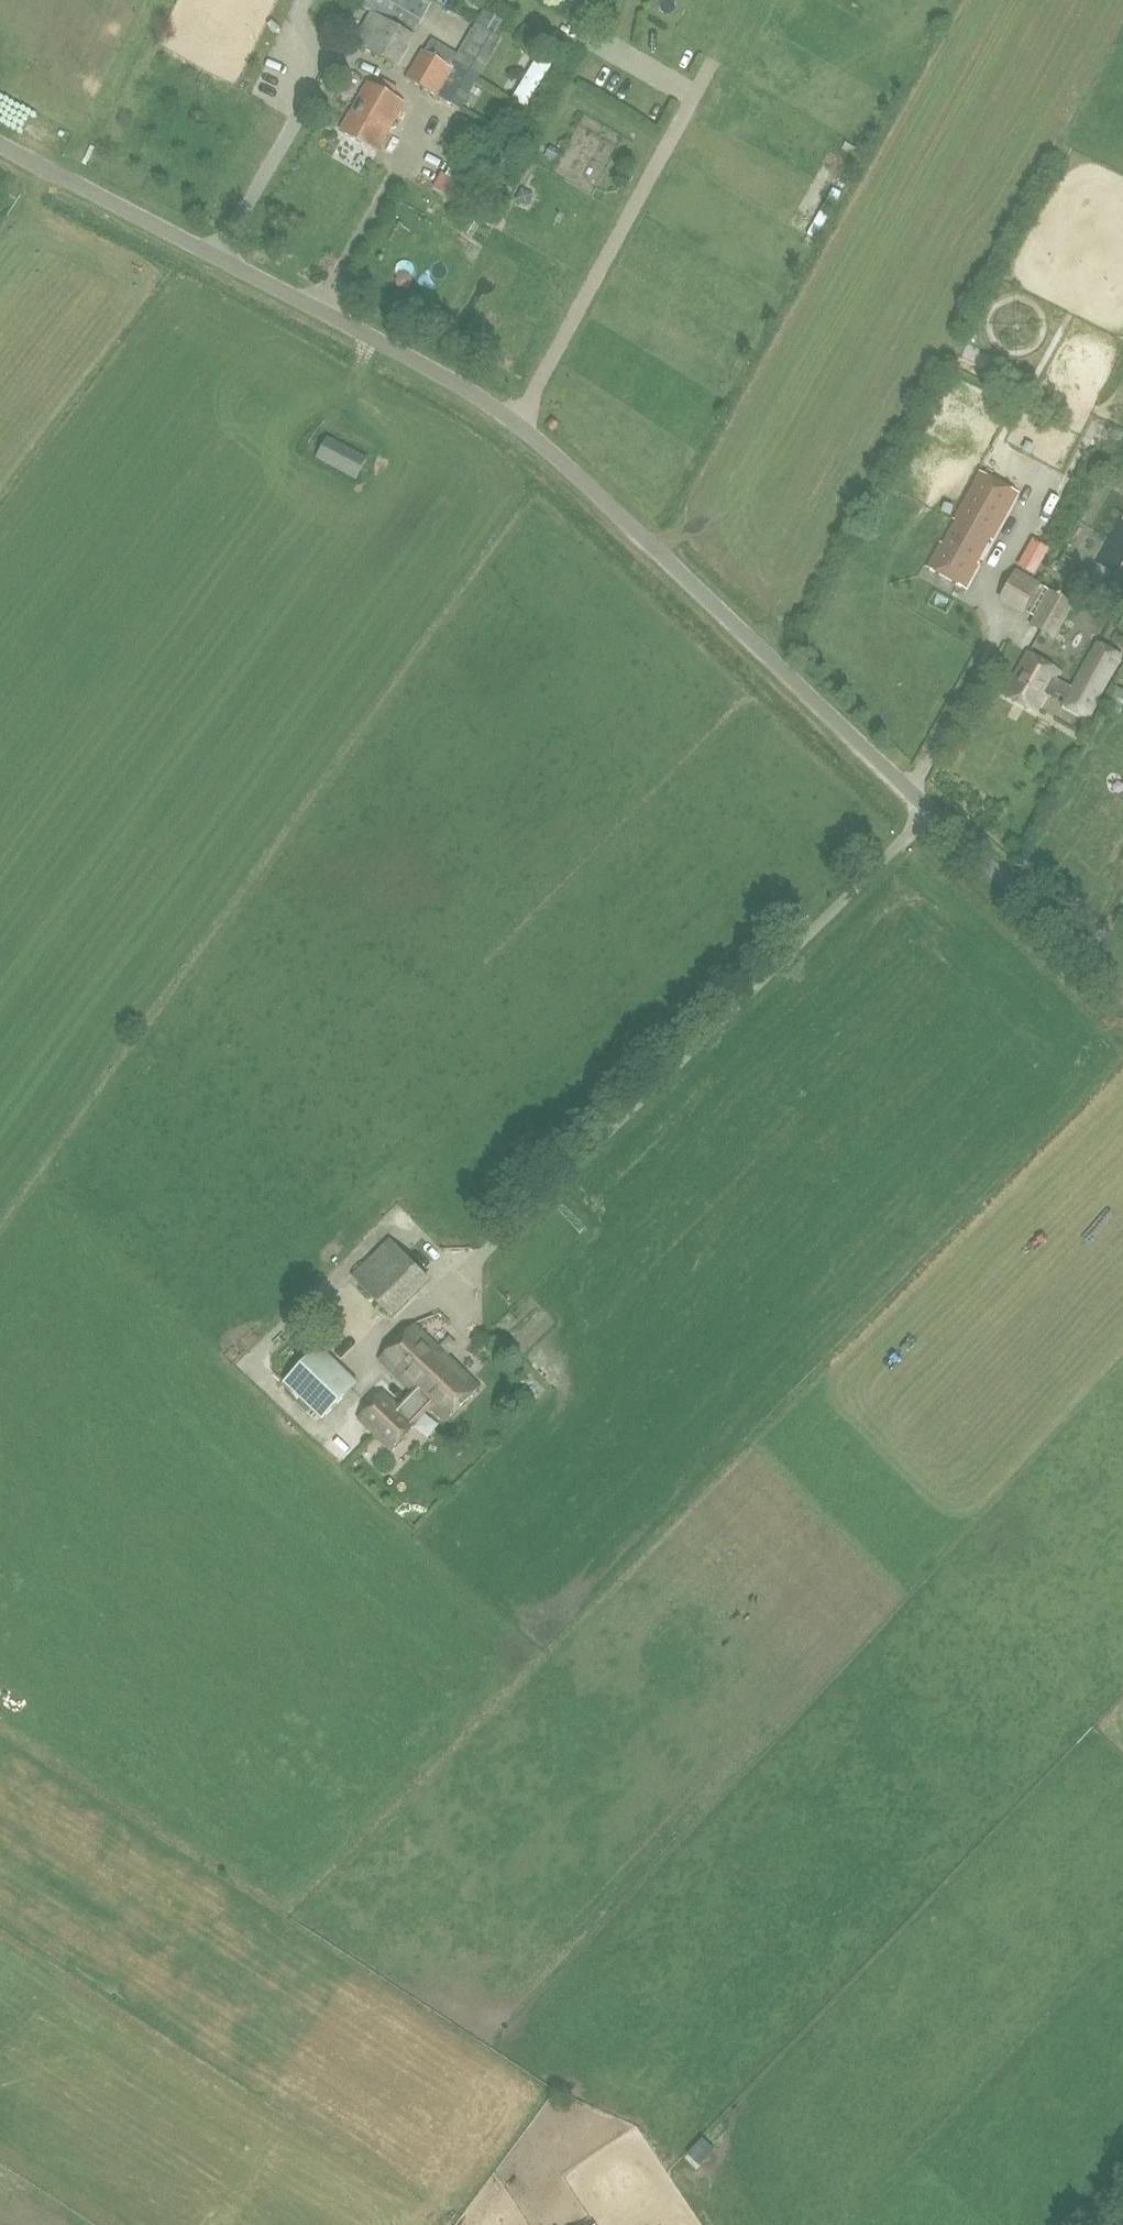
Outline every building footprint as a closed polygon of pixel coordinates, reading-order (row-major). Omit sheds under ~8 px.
[(356,43),(395,66),(413,36),(432,3),(427,0),(362,0),(359,5),(369,10),(373,13),(356,43)] [(594,18),(602,7),(592,0),(566,0),(594,18)] [(421,49),(405,77),(459,109),(501,38),(508,24),(484,10),(477,22),(476,24),(458,54),(432,40),(426,52),(421,49)] [(533,66),(513,100),(526,108),(547,74),(533,66)] [(377,151),(404,103),(367,82),(340,131),(377,151)] [(458,117),(440,148),(460,159),(477,127),(458,117)] [(355,481),(367,457),(327,435),(315,459),(355,481)] [(966,589),(979,564),(977,563),(990,540),(992,541),(1019,493),(980,472),(954,520),(956,521),(943,544),(941,543),(927,568),(941,576),(942,575),(952,580),(951,582),(966,589)] [(1039,561),(1053,568),(1058,558),(1070,564),(1076,552),(1049,539),(1039,561)] [(1057,560),(1050,578),(1063,583),(1070,565),(1057,560)] [(1009,573),(1000,589),(1025,602),(1026,600),(1038,606),(1049,585),(1039,579),(1035,587),(1009,573)] [(1054,639),(1072,602),(1049,588),(1029,624),(1054,639)] [(1087,718),(1120,656),(1097,644),(1073,688),(1054,678),(1058,670),(1027,653),(1004,696),(1035,713),(1046,694),(1054,698),(1057,694),(1067,699),(1063,705),(1087,718)] [(393,1319),(430,1279),(389,1236),(351,1275),(393,1319)] [(413,1422),(429,1406),(446,1422),(479,1386),(414,1324),(380,1359),(415,1393),(400,1409),(383,1392),(358,1418),(389,1449),(414,1423),(413,1422)] [(322,1419),(358,1382),(319,1344),(283,1381),(322,1419)]
